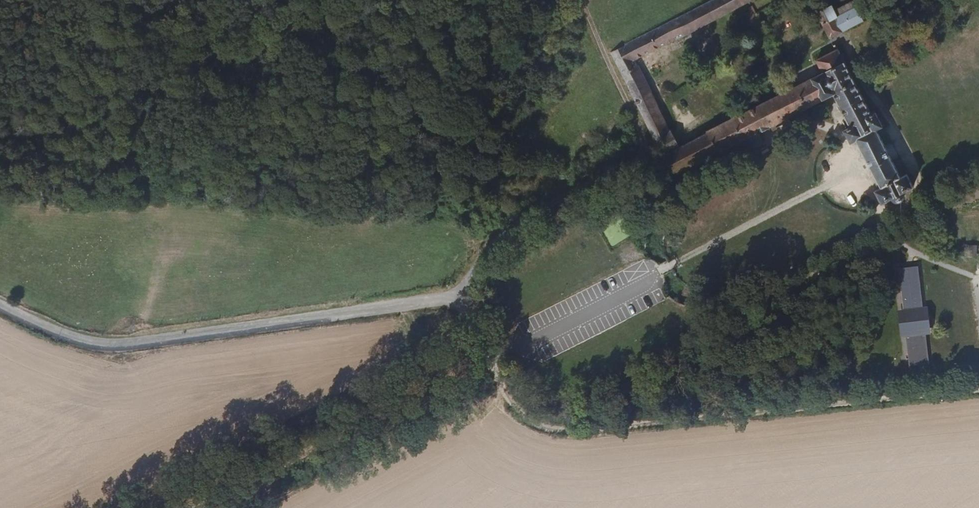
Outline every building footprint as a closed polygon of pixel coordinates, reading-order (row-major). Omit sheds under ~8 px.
[(607,53),(650,140),(669,130),(634,61),(744,6),(750,3),(756,0),(713,0),(607,53)] [(827,0),(812,0),(817,10),(829,4),(827,0)] [(744,6),(748,14),(742,17),(751,35),(757,32),(758,34),(765,30),(758,16),(754,19),(749,10),(753,8),(750,3),(744,6)] [(832,39),(867,21),(858,3),(823,21),(832,39)] [(808,78),(820,101),(831,95),(847,126),(842,130),(851,146),(857,143),(882,191),(876,194),(883,208),(895,201),(898,204),(909,198),(908,196),(919,190),(911,175),(904,179),(879,131),(885,128),(877,111),(871,114),(837,48),(813,60),(819,72),(808,78)] [(820,101),(808,78),(745,112),(741,115),(731,121),(727,117),(718,122),(720,126),(655,163),(658,168),(666,164),(674,181),(820,101)] [(924,312),(920,263),(901,264),(903,305),(906,305),(906,314),(924,312)] [(928,373),(925,330),(906,331),(909,374),(928,373)]
